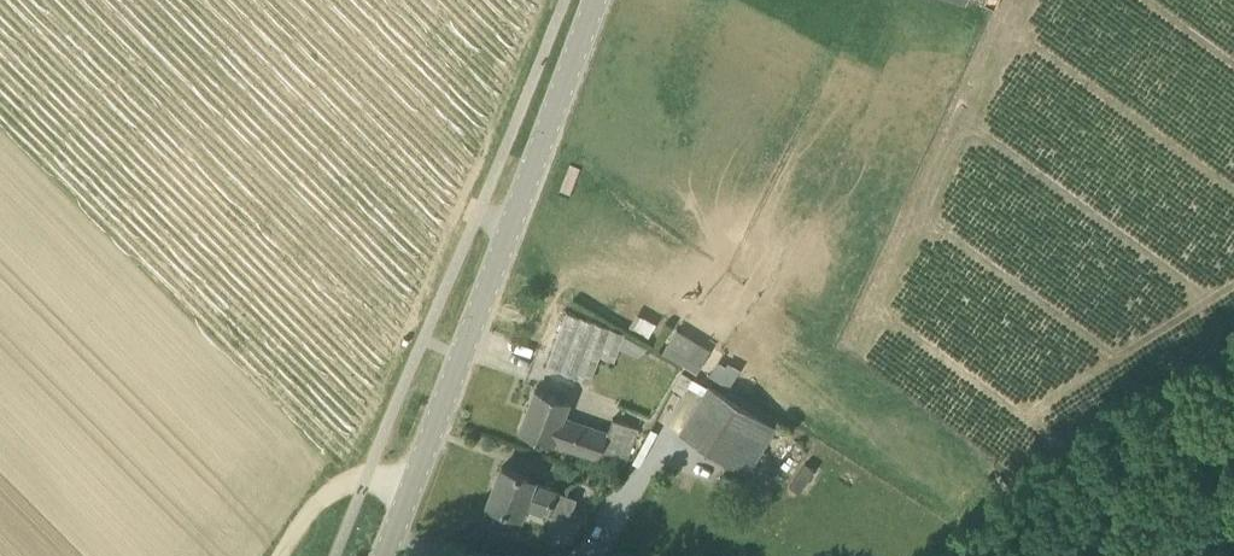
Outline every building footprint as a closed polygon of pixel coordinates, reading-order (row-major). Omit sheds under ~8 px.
[(546,365),(569,374),(592,382),(602,355),(616,360),(622,345),(620,345),(624,334),(626,334),(627,333),(567,311),(546,365)] [(677,329),(663,353),(683,364),(697,341),(677,329)] [(626,334),(624,334),(620,345),(622,345),(627,347),(631,336),(626,334)] [(719,359),(715,375),(739,381),(743,365),(719,359)] [(747,473),(776,425),(709,385),(680,433),(747,473)] [(565,418),(571,401),(536,388),(520,431),(555,444),(556,443),(601,460),(601,459),(627,469),(641,429),(614,419),(609,434),(565,418)] [(816,471),(807,465),(791,488),(800,494),(816,471)] [(531,507),(548,513),(570,522),(580,498),(534,481),(535,478),(502,466),(489,503),(521,515),(527,517),(531,507)]
